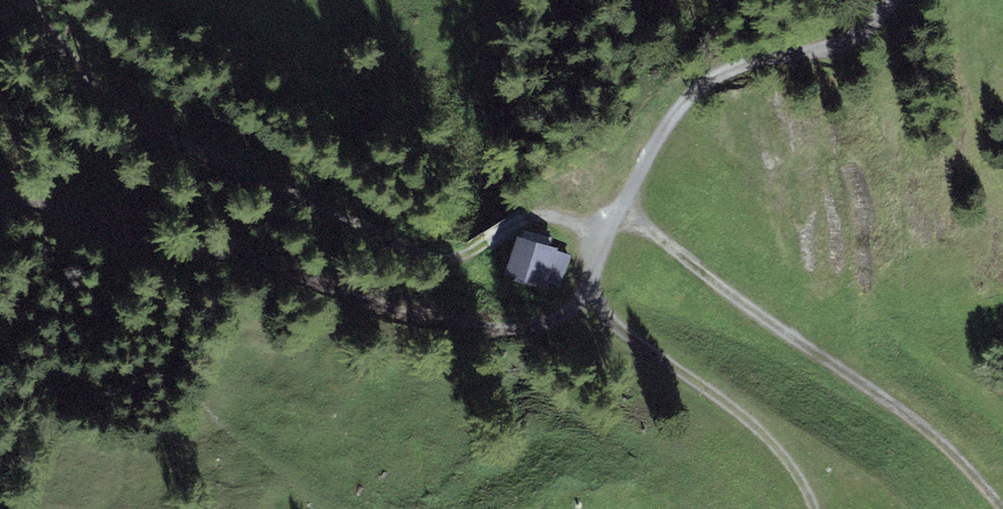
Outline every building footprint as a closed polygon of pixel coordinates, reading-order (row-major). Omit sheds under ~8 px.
[(554,246),(520,235),(509,267),(544,278),(554,246)]
